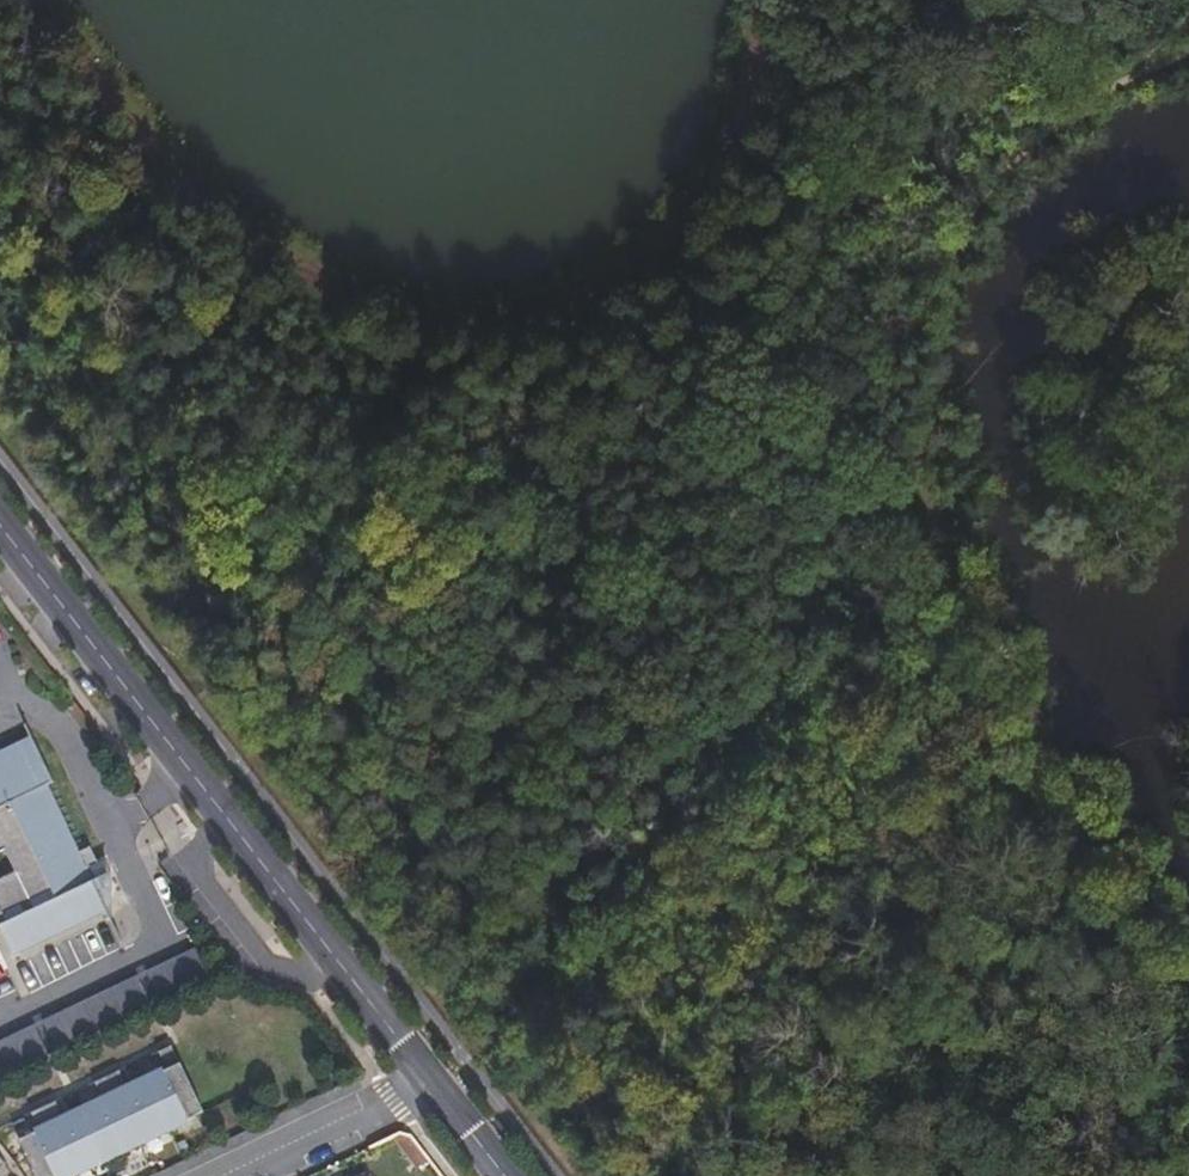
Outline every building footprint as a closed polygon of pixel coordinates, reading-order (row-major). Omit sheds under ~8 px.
[(42,747),(38,738),(0,756),(0,767),(42,747)] [(53,789),(60,786),(42,747),(0,767),(0,851),(3,856),(9,853),(20,875),(0,884),(0,921),(6,919),(9,927),(4,930),(17,960),(113,916),(106,900),(109,898),(103,884),(114,879),(107,866),(104,868),(96,851),(85,857),(53,789)] [(0,1052),(0,1083),(220,981),(208,955),(0,1052)] [(185,1072),(177,1054),(171,1057),(179,1074),(185,1072)] [(208,1120),(185,1072),(179,1074),(126,1099),(120,1102),(114,1105),(60,1130),(54,1133),(48,1136),(22,1148),(35,1175),(90,1175),(208,1120)] [(126,1099),(118,1081),(112,1084),(120,1102),(126,1099)] [(120,1102),(112,1084),(106,1087),(114,1105),(120,1102)] [(60,1130),(52,1111),(46,1114),(54,1133),(60,1130)] [(54,1133),(46,1114),(41,1117),(48,1136),(54,1133)]
